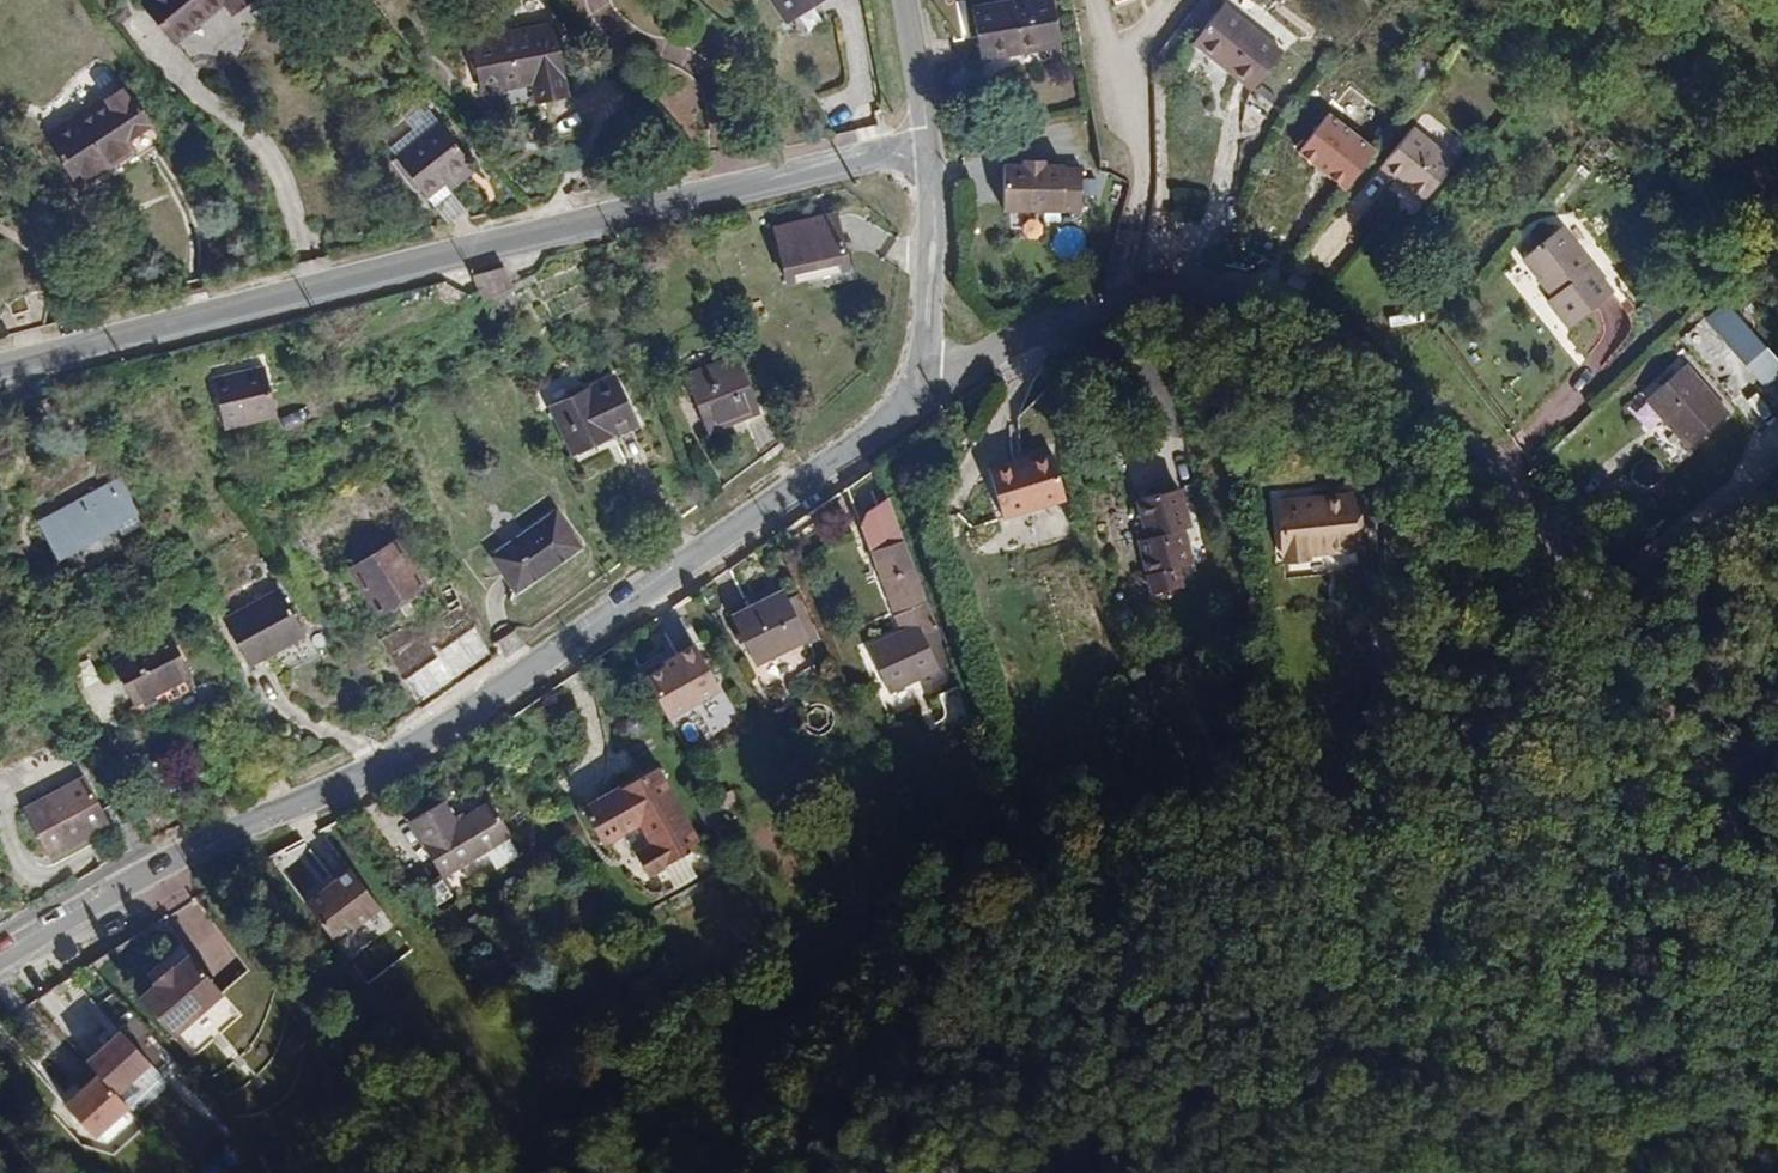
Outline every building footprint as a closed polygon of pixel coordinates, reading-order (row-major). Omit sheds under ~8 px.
[(146,0),(177,38),(224,0),(146,0)] [(247,0),(228,0),(236,9),(247,0)] [(788,18),(814,0),(776,0),(788,18)] [(1054,48),(1046,1),(961,15),(969,65),(1016,58),(1015,54),(1054,48)] [(1242,96),(1271,60),(1212,12),(1184,47),(1242,96)] [(539,104),(568,97),(554,28),(475,43),(486,94),(534,82),(539,104)] [(105,189),(168,147),(125,83),(62,126),(105,189)] [(1333,111),(1298,150),(1348,194),(1383,156),(1333,111)] [(48,135),(91,198),(105,189),(62,126),(48,135)] [(457,181),(476,166),(445,127),(403,160),(453,221),(475,203),(457,181)] [(1401,137),(1374,170),(1388,182),(1383,187),(1410,211),(1442,174),(1401,137)] [(1085,162),(1003,163),(1004,215),(1086,214),(1085,162)] [(1383,187),(1388,182),(1374,170),(1369,175),(1383,187)] [(790,281),(848,268),(836,213),(777,227),(790,281)] [(1547,237),(1511,268),(1541,305),(1537,310),(1559,339),(1603,303),(1547,237)] [(507,269),(472,277),(484,302),(516,285),(507,269)] [(1736,377),(1747,368),(1756,361),(1733,336),(1714,314),(1695,330),(1730,370),(1736,377)] [(1672,351),(1707,391),(1730,370),(1695,330),(1672,351)] [(709,434),(761,413),(738,353),(685,373),(709,434)] [(1768,375),(1756,361),(1747,368),(1760,382),(1768,375)] [(279,413),(268,371),(252,376),(249,368),(216,378),(229,427),(279,413)] [(636,422),(614,376),(553,405),(574,450),(636,422)] [(1677,461),(1716,428),(1674,378),(1636,411),(1677,461)] [(1060,504),(1048,461),(1015,472),(1013,465),(986,475),(1003,522),(1060,504)] [(126,534),(142,526),(118,481),(42,523),(59,554),(119,521),(126,534)] [(1188,531),(1177,492),(1135,505),(1146,541),(1135,544),(1151,601),(1181,592),(1175,573),(1192,568),(1181,533),(1188,531)] [(1362,553),(1362,498),(1287,499),(1288,553),(1362,553)] [(580,545),(557,511),(493,556),(516,589),(580,545)] [(380,615),(429,583),(399,537),(349,568),(380,615)] [(30,554),(24,543),(6,552),(11,563),(30,554)] [(934,634),(900,544),(870,553),(900,636),(913,631),(916,640),(934,634)] [(307,633),(284,588),(227,618),(251,663),(307,633)] [(806,645),(782,597),(732,622),(755,670),(806,645)] [(429,701),(495,657),(478,628),(441,650),(432,633),(422,638),(413,621),(392,632),(429,701)] [(190,673),(170,633),(118,661),(139,701),(190,673)] [(702,639),(647,670),(674,719),(730,687),(702,639)] [(957,689),(934,699),(945,723),(968,713),(957,689)] [(82,840),(78,833),(109,815),(84,772),(23,807),(53,856),(82,840)] [(700,857),(654,780),(582,823),(602,856),(639,834),(651,854),(635,864),(649,887),(700,857)] [(441,881),(512,839),(491,806),(456,827),(443,805),(408,826),(441,881)] [(113,823),(109,815),(78,833),(82,840),(113,823)] [(364,986),(414,952),(353,864),(330,880),(310,851),(284,869),(364,986)] [(166,970),(149,985),(151,988),(136,1003),(170,1039),(218,994),(184,957),(169,971),(166,970)] [(100,1139),(170,1079),(125,1026),(88,1057),(100,1072),(67,1100),(100,1139)]
